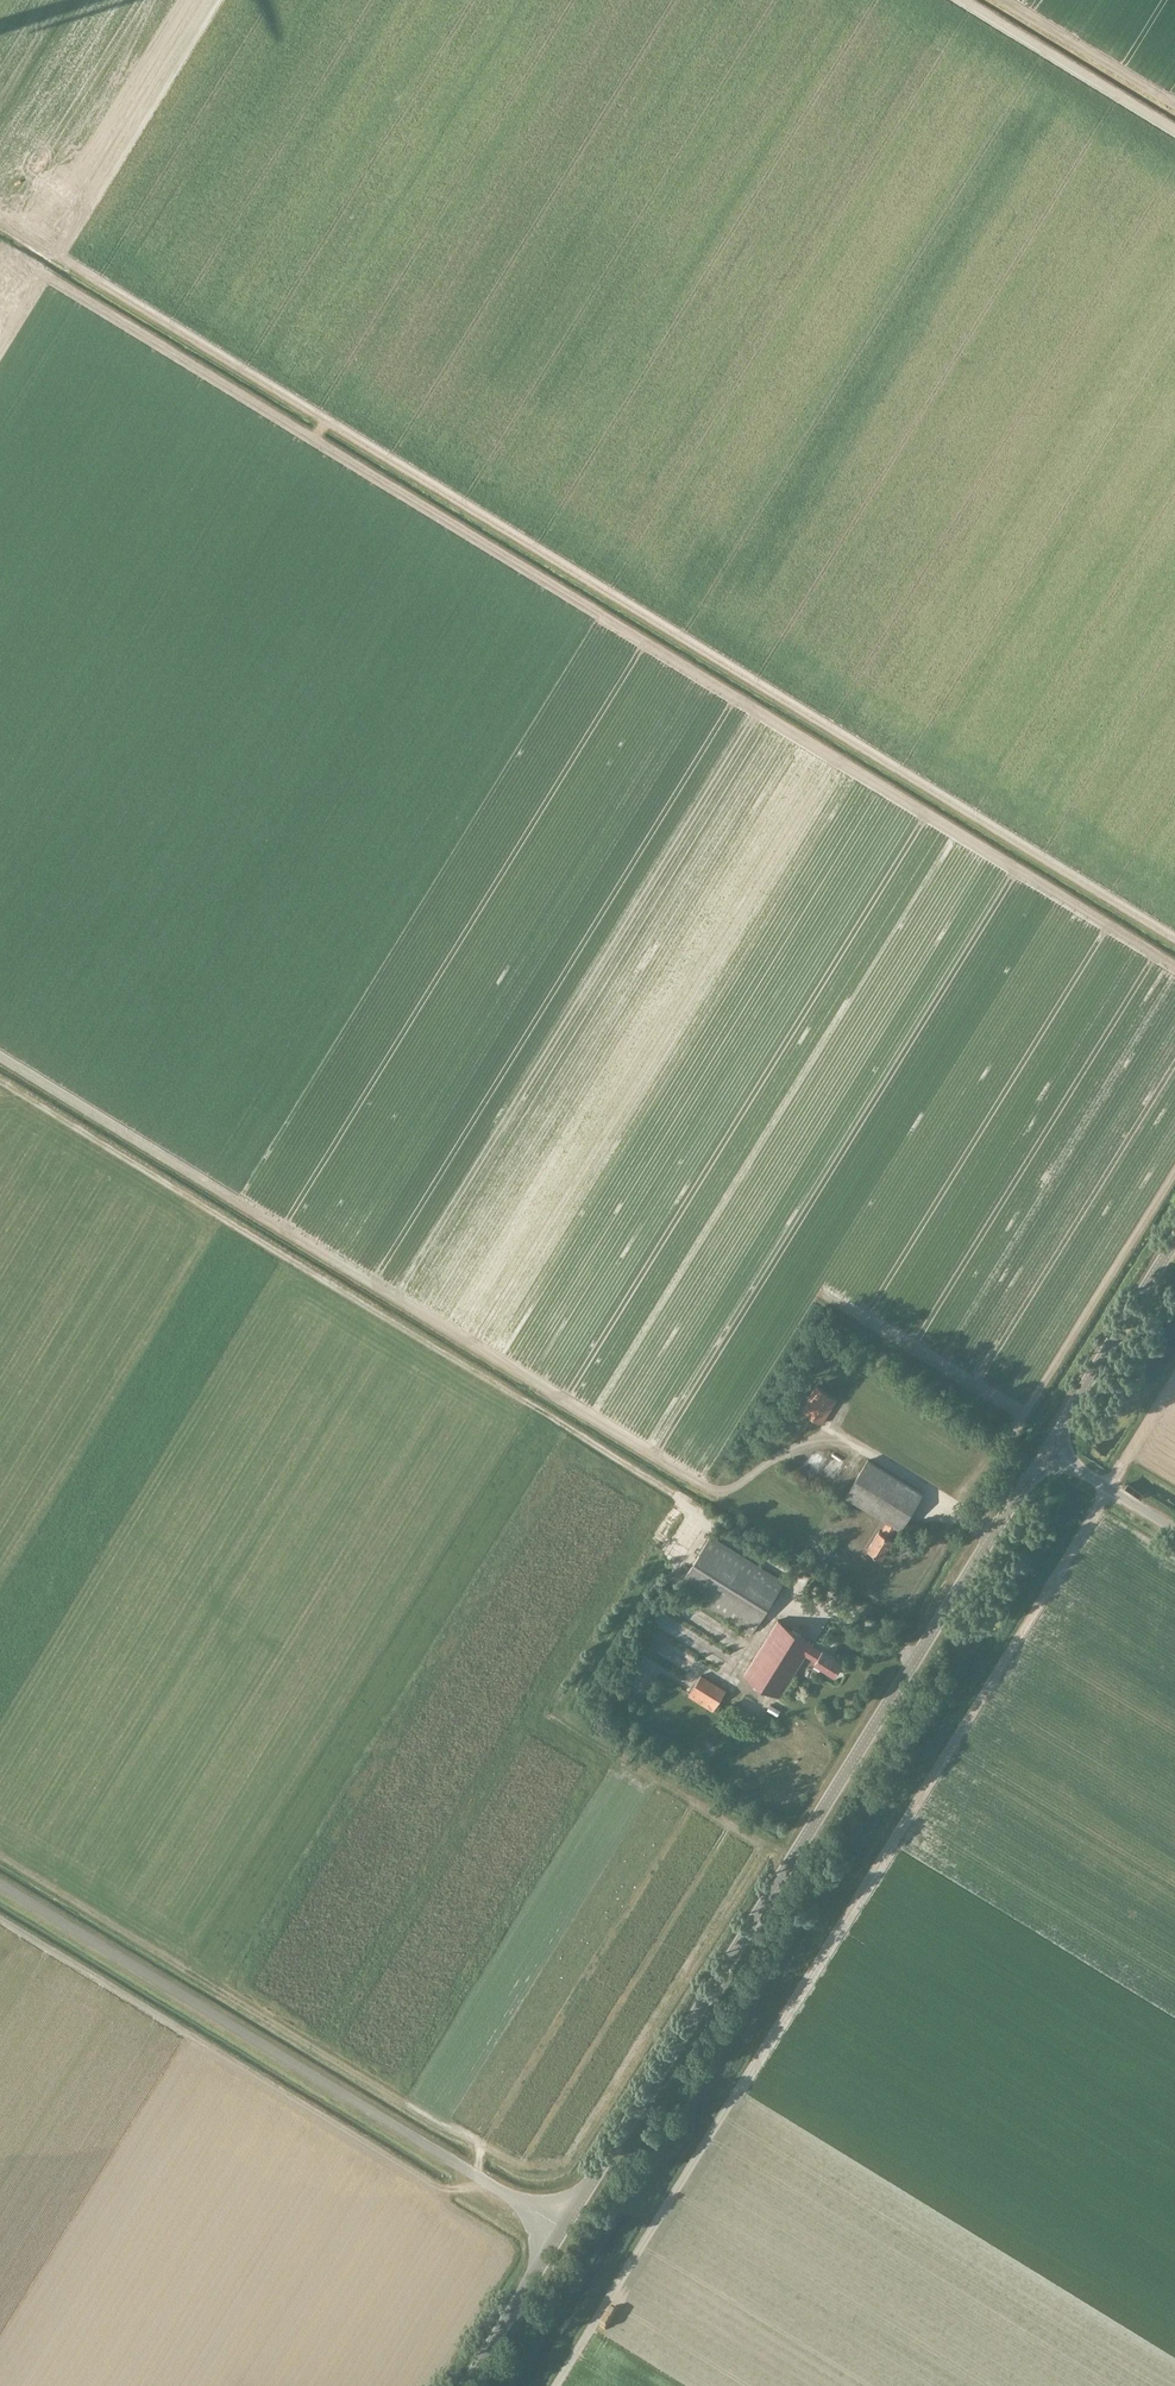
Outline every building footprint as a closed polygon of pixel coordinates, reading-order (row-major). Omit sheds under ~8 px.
[(822,1424),(837,1399),(816,1386),(801,1410),(822,1424)] [(831,1481),(843,1462),(827,1453),(815,1472),(831,1481)] [(900,1529),(922,1493),(868,1459),(846,1495),(888,1521),(881,1532),(879,1531),(867,1550),(882,1558),(893,1540),(890,1539),(897,1527),(900,1529)] [(751,1633),(784,1580),(711,1535),(678,1588),(751,1633)] [(834,1675),(842,1663),(822,1650),(821,1652),(811,1646),(813,1643),(777,1620),(744,1674),(780,1697),(805,1655),(815,1661),(815,1663),(834,1675)] [(712,1710),(725,1689),(701,1674),(687,1695),(712,1710)] [(641,1675),(634,1681),(642,1689),(649,1683),(641,1675)] [(735,1703),(746,1708),(750,1700),(739,1695),(735,1703)]
